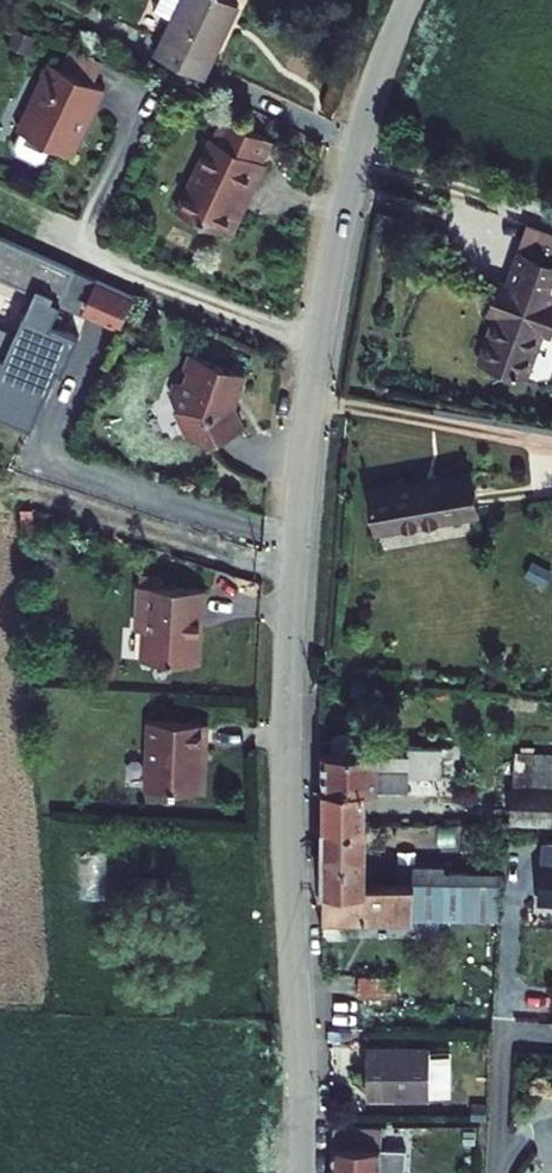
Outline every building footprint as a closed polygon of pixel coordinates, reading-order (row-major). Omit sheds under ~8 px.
[(177,71),(224,94),(259,20),(217,0),(211,0),(177,71)] [(85,53),(75,75),(107,91),(118,69),(85,53)] [(104,129),(119,97),(107,91),(75,75),(63,70),(48,101),(53,104),(36,139),(81,161),(98,126),(104,129)] [(284,146),(236,125),(227,146),(225,145),(192,220),(239,240),(255,204),(261,207),(278,169),(275,168),(284,146)] [(499,243),(550,261),(551,255),(551,236),(506,221),(499,243)] [(477,307),(462,349),(511,366),(526,323),(537,327),(547,298),(539,295),(550,261),(499,243),(487,278),(474,273),(464,302),(477,307)] [(0,406),(43,425),(70,364),(78,368),(93,336),(42,313),(0,406)] [(199,371),(191,389),(206,436),(225,447),(268,432),(255,402),(258,395),(264,397),(273,374),(223,352),(212,377),(199,371)] [(465,470),(364,483),(369,521),(470,508),(465,470)] [(150,583),(147,630),(159,630),(157,659),(213,662),(217,587),(150,583)] [(217,749),(221,750),(223,723),(164,718),(158,788),(214,792),(217,749)] [(404,751),(320,743),(320,819),(363,819),(365,781),(405,784),(406,766),(438,769),(440,745),(405,741),(404,751)] [(507,749),(503,811),(542,817),(548,752),(507,749)] [(362,876),(363,819),(320,819),(319,876),(362,876)] [(541,845),(538,901),(551,902),(551,844),(541,845)] [(441,912),(496,912),(500,862),(413,863),(413,877),(443,876),(441,912)] [(391,913),(410,913),(413,877),(391,876),(362,876),(319,876),(320,905),(391,907),(391,913)] [(410,913),(441,912),(443,876),(413,877),(410,913)] [(390,962),(358,962),(358,985),(390,985),(390,962)] [(429,1053),(366,1053),(366,1099),(429,1100),(429,1053)] [(329,1126),(330,1149),(378,1151),(379,1126),(329,1126)] [(331,1172),(404,1172),(404,1168),(378,1167),(378,1151),(330,1149),(331,1172)]
